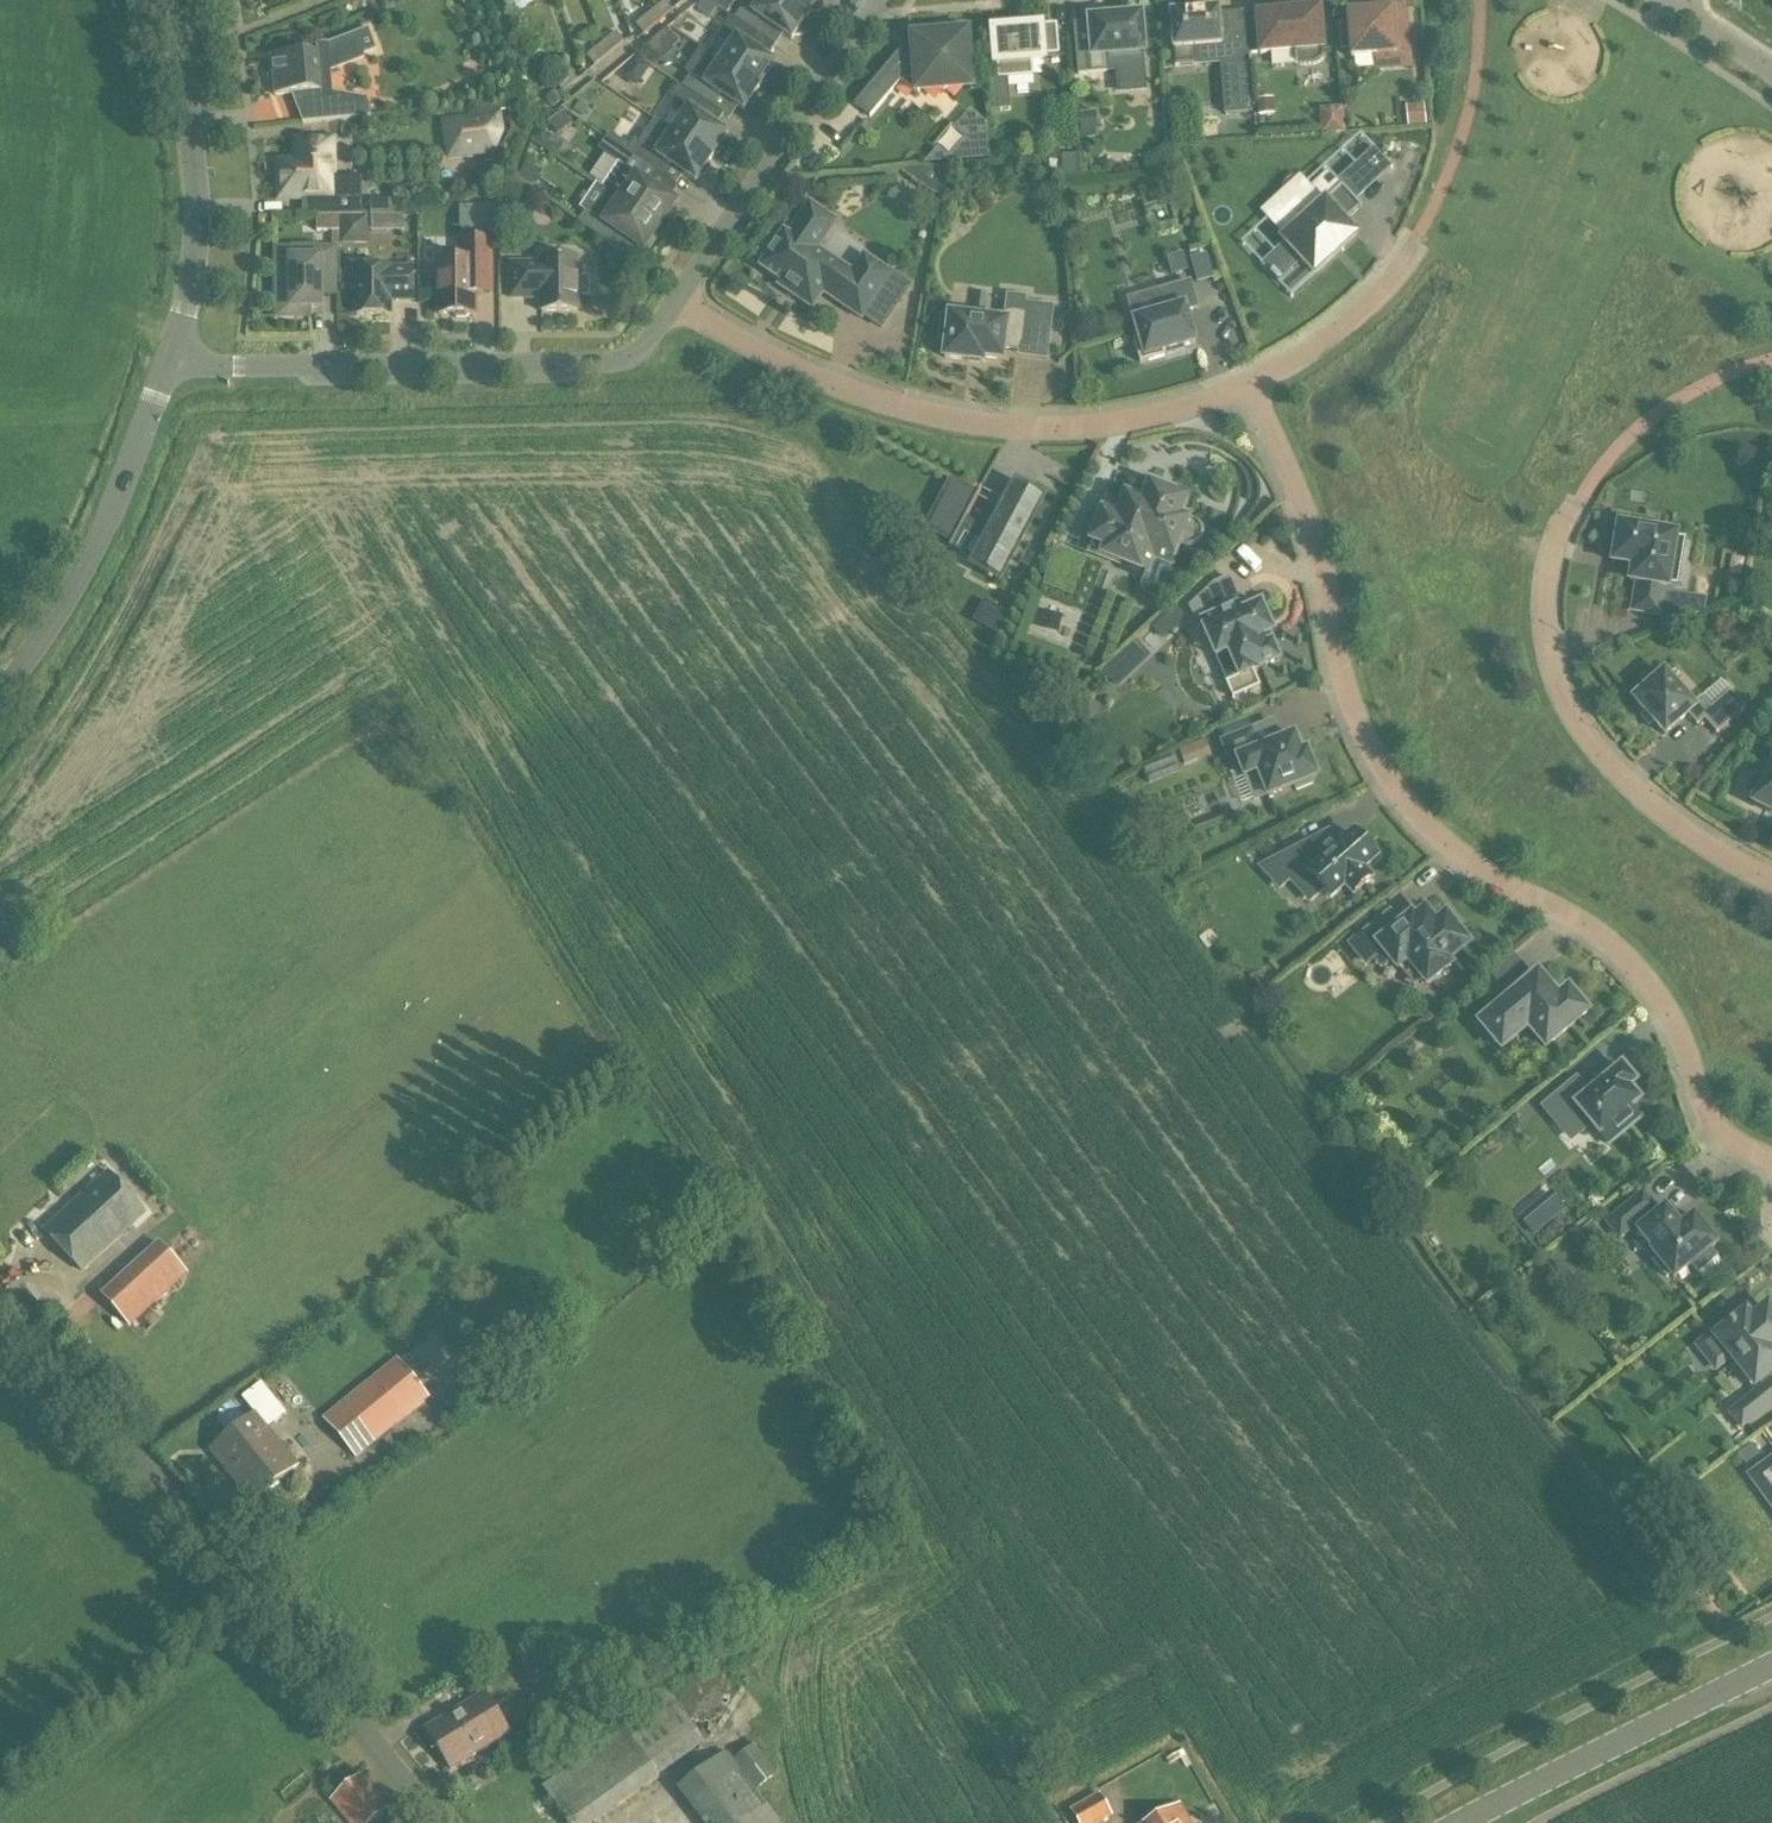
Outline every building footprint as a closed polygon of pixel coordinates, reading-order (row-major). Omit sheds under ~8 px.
[(697,11),(710,20),(718,8),(705,0),(704,0),(697,11)] [(807,17),(782,0),(762,0),(761,1),(759,0),(746,0),(733,19),(756,34),(764,22),(791,41),(794,37),(802,38),(807,34),(808,28),(807,24),(805,21),(807,17)] [(807,17),(810,14),(817,14),(823,10),(824,6),(823,1),(822,0),(782,0),(807,17)] [(1384,7),(1383,0),(1359,0),(1360,13),(1347,14),(1351,59),(1374,57),(1376,72),(1412,69),(1407,18),(1393,20),(1393,10),(1384,11),(1384,7)] [(651,14),(659,23),(674,11),(665,1),(651,14)] [(1175,67),(1197,65),(1197,66),(1220,64),(1224,115),(1252,112),(1249,80),(1250,79),(1250,78),(1250,76),(1249,77),(1248,67),(1249,67),(1248,58),(1242,58),(1240,37),(1221,39),(1218,9),(1170,13),(1175,67)] [(1324,58),(1323,49),(1320,11),(1257,16),(1260,54),(1296,51),(1297,63),(1297,64),(1301,66),(1305,67),(1314,65),(1319,63),(1322,62),(1324,58)] [(644,36),(659,23),(651,14),(636,26),(644,36)] [(1107,19),(1090,20),(1092,44),(1076,46),(1079,74),(1115,71),(1130,70),(1132,94),(1147,93),(1141,16),(1124,18),(1124,17),(1107,18),(1107,19)] [(722,59),(720,61),(759,88),(761,85),(768,84),(773,76),(772,70),(775,64),(748,46),(756,34),(733,19),(730,17),(717,36),(723,48),(727,51),(722,59)] [(1033,77),(1032,61),(1059,59),(1057,28),(994,33),(998,80),(990,81),(993,111),(1010,110),(1007,79),(1033,77)] [(323,94),(321,73),(365,56),(365,55),(377,50),(368,29),(328,44),(328,48),(319,51),(272,56),(275,96),(321,91),(324,120),(302,122),(302,124),(371,117),(369,102),(323,94)] [(944,92),(971,60),(969,34),(970,34),(969,30),(966,30),(966,31),(939,33),(913,64),(900,53),(902,50),(901,49),(854,105),(870,118),(901,81),(914,92),(915,95),(918,94),(918,92),(929,79),(944,92)] [(601,45),(609,55),(624,43),(616,33),(601,45)] [(595,67),(609,55),(601,45),(587,57),(595,67)] [(758,91),(759,88),(720,61),(701,48),(685,72),(690,76),(682,87),(704,102),(709,105),(717,93),(743,111),(747,106),(753,104),(759,97),(758,91)] [(563,93),(578,81),(570,71),(555,84),(563,93)] [(682,117),(672,132),(712,159),(714,155),(720,155),(725,146),(723,141),(728,135),(697,114),(704,102),(682,87),(678,85),(671,95),(675,112),(682,117)] [(991,159),(988,125),(971,110),(953,131),(965,140),(950,158),(938,148),(924,165),(991,159)] [(441,121),(447,163),(496,156),(505,131),(502,111),(441,121)] [(712,159),(672,132),(655,120),(639,143),(635,140),(630,148),(609,134),(606,139),(630,155),(655,172),(657,173),(664,161),(696,182),(700,176),(706,176),(711,168),(709,162),(712,159)] [(602,187),(610,192),(610,193),(660,227),(666,219),(671,221),(679,208),(675,206),(676,203),(648,184),(655,172),(630,155),(606,139),(599,151),(618,163),(602,187)] [(334,178),(333,140),(295,140),(295,161),(279,161),(279,199),(328,199),(328,216),(362,216),(361,178),(334,178)] [(1358,162),(1377,182),(1392,169),(1374,148),(1358,162)] [(1079,156),(1061,156),(1062,179),(1080,178),(1079,156)] [(946,167),(904,171),(902,174),(931,194),(942,197),(946,167)] [(1278,250),(1261,265),(1278,284),(1296,268),(1309,282),(1311,285),(1339,259),(1346,253),(1360,240),(1345,223),(1362,208),(1356,201),(1342,186),(1339,183),(1337,181),(1329,172),(1308,191),(1302,197),(1314,211),(1281,242),(1275,247),(1278,250)] [(654,235),(660,227),(610,193),(594,216),(586,211),(578,223),(607,243),(615,232),(644,251),(645,249),(650,252),(659,238),(654,235)] [(766,260),(760,268),(781,282),(779,286),(813,309),(823,293),(862,319),(878,296),(896,308),(910,287),(864,256),(863,257),(867,260),(857,276),(841,265),(838,269),(816,254),(825,240),(821,237),(832,221),(836,224),(837,222),(810,203),(788,235),(784,233),(779,241),(774,237),(761,256),(766,260)] [(460,231),(499,231),(499,207),(460,207),(460,231)] [(439,314),(474,314),(474,294),(491,293),(490,241),(461,241),(461,261),(438,262),(439,314)] [(1139,340),(1134,341),(1140,364),(1166,357),(1165,352),(1182,347),(1195,343),(1186,312),(1197,308),(1220,302),(1205,249),(1164,261),(1172,288),(1160,292),(1166,312),(1134,321),(1139,340)] [(278,316),(294,316),(294,307),(319,307),(319,272),(333,272),(333,251),(277,251),(278,316)] [(577,277),(577,258),(541,258),(541,264),(510,264),(511,299),(542,299),(542,313),(577,312),(577,298),(590,298),(589,277),(577,277)] [(389,270),(389,267),(356,268),(356,315),(390,315),(389,301),(413,300),(413,269),(389,270)] [(947,342),(945,359),(982,363),(983,358),(1002,361),(1003,349),(1020,351),(1022,333),(1049,336),(1053,308),(1025,305),(1024,313),(1006,311),(1005,323),(950,316),(949,319),(942,318),(940,341),(947,342)] [(1200,526),(1194,522),(1182,517),(1189,499),(1149,484),(1142,502),(1125,495),(1121,504),(1107,499),(1090,543),(1106,549),(1107,545),(1124,552),(1119,564),(1146,575),(1143,583),(1142,590),(1146,595),(1152,597),(1158,595),(1162,590),(1171,566),(1172,567),(1180,545),(1185,546),(1192,547),(1198,544),(1202,539),(1202,532),(1200,526)] [(967,519),(978,499),(952,485),(930,528),(955,541),(949,552),(974,566),(974,567),(986,573),(985,576),(991,580),(993,577),(999,580),(1041,500),(1016,487),(992,532),(967,519)] [(1647,529),(1621,524),(1616,551),(1622,552),(1620,563),(1634,566),(1631,581),(1638,582),(1633,610),(1661,616),(1666,588),(1668,588),(1678,535),(1673,534),(1673,530),(1648,525),(1647,529)] [(1190,608),(1201,634),(1204,633),(1212,650),(1224,645),(1238,676),(1226,682),(1233,699),(1259,687),(1253,673),(1258,671),(1257,670),(1280,660),(1272,642),(1270,642),(1267,636),(1273,633),(1261,605),(1241,614),(1238,607),(1241,606),(1229,579),(1215,585),(1190,608)] [(1678,624),(1702,614),(1696,600),(1672,610),(1678,624)] [(1010,615),(984,601),(973,622),(998,636),(1010,615)] [(1120,658),(1103,674),(1118,689),(1134,673),(1120,658)] [(1731,692),(1722,699),(1711,709),(1701,698),(1692,706),(1664,673),(1634,700),(1665,736),(1688,715),(1697,726),(1704,720),(1717,734),(1746,709),(1731,692)] [(1245,778),(1253,800),(1267,795),(1268,798),(1294,787),(1296,792),(1314,785),(1312,780),(1317,778),(1307,751),(1301,754),(1294,736),(1259,750),(1252,731),(1222,742),(1232,769),(1240,766),(1244,778),(1245,778)] [(1765,780),(1756,775),(1746,794),(1755,799),(1752,805),(1771,815),(1771,765),(1765,780)] [(1310,844),(1276,862),(1309,900),(1322,889),(1330,899),(1345,886),(1353,896),(1370,881),(1361,872),(1376,859),(1371,854),(1374,851),(1364,838),(1360,841),(1355,836),(1325,862),(1310,844)] [(1435,926),(1425,913),(1418,918),(1415,915),(1390,935),(1379,921),(1348,946),(1361,961),(1380,946),(1398,969),(1409,960),(1427,984),(1450,966),(1447,962),(1467,946),(1465,942),(1469,939),(1460,928),(1456,931),(1446,918),(1435,926)] [(1499,969),(1491,976),(1505,992),(1513,985),(1499,969)] [(1538,975),(1490,1016),(1480,1024),(1501,1049),(1528,1027),(1546,1048),(1587,1013),(1568,991),(1558,999),(1538,975)] [(1557,1126),(1570,1114),(1585,1132),(1593,1125),(1610,1146),(1642,1119),(1633,1109),(1641,1102),(1630,1089),(1636,1083),(1622,1067),(1591,1094),(1577,1078),(1542,1108),(1557,1126)] [(81,1272),(146,1214),(109,1172),(43,1230),(81,1272)] [(1718,1258),(1712,1250),(1717,1245),(1695,1218),(1682,1228),(1666,1209),(1649,1223),(1633,1202),(1607,1223),(1621,1240),(1635,1228),(1654,1251),(1652,1252),(1655,1256),(1652,1258),(1668,1278),(1671,1275),(1675,1280),(1692,1265),(1699,1273),(1718,1258)] [(174,1266),(158,1248),(148,1257),(147,1256),(105,1297),(131,1326),(174,1287),(164,1275),(174,1266)] [(1768,1308),(1751,1322),(1745,1314),(1733,1324),(1730,1320),(1710,1337),(1728,1360),(1732,1357),(1744,1372),(1740,1375),(1751,1388),(1771,1371),(1771,1314),(1768,1308)] [(398,1358),(374,1377),(322,1419),(355,1459),(429,1399),(398,1358)] [(224,1439),(210,1451),(250,1499),(253,1503),(269,1490),(299,1466),(270,1430),(289,1415),(264,1385),(243,1400),(255,1414),(224,1439)] [(1742,1429),(1768,1408),(1756,1393),(1730,1414),(1742,1429)] [(1753,1477),(1771,1503),(1771,1463),(1753,1477)] [(454,1768),(509,1734),(484,1694),(429,1728),(454,1768)] [(568,1822),(593,1822),(658,1776),(618,1718),(601,1730),(608,1740),(543,1787),(568,1822)] [(753,1745),(733,1760),(728,1753),(676,1791),(701,1822),(781,1822),(757,1791),(777,1774),(753,1745)] [(388,1808),(360,1772),(333,1796),(356,1822),(371,1822),(388,1808)] [(1113,1816),(1099,1793),(1070,1810),(1077,1822),(1102,1822),(1113,1816)] [(1180,1805),(1147,1822),(1190,1822),(1180,1805)] [(324,1811),(310,1822),(311,1822),(334,1822),(324,1811)]
